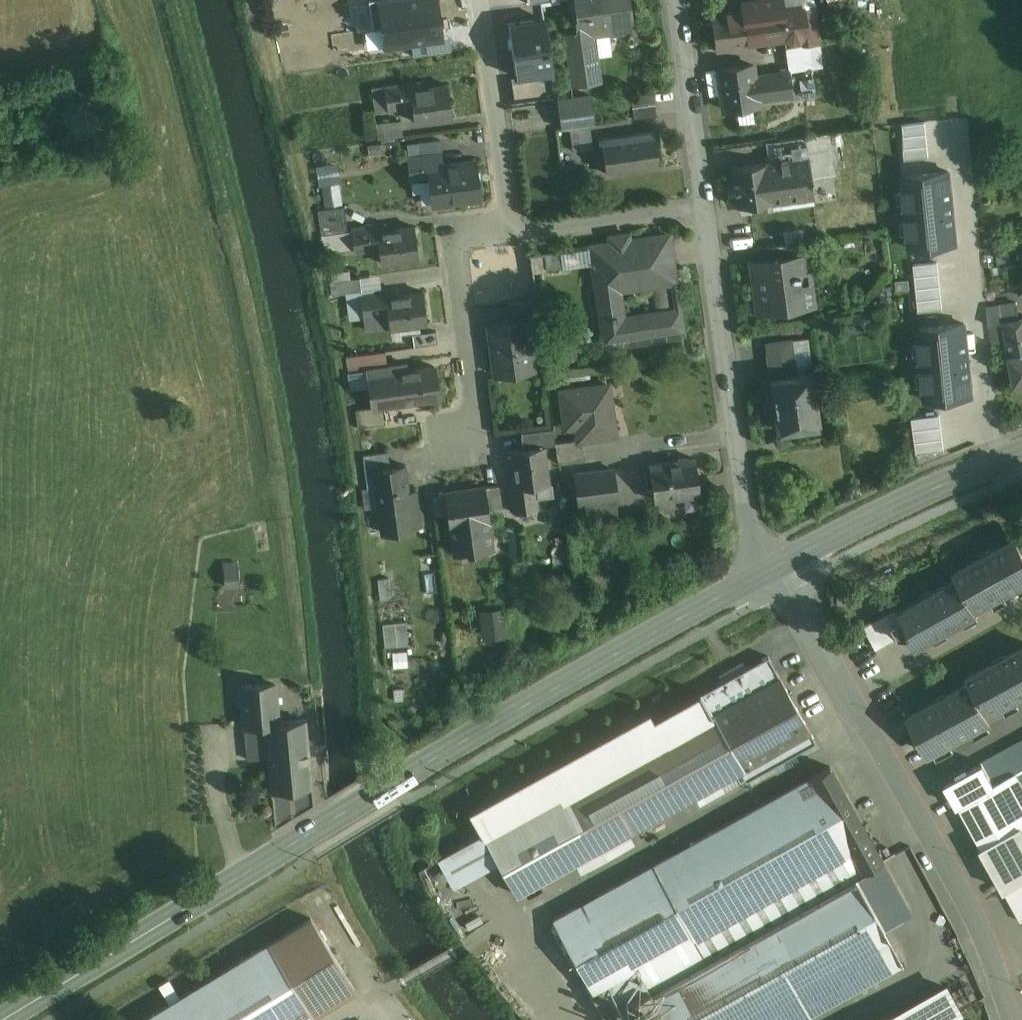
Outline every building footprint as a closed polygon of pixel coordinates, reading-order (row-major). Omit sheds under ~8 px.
[(373,27),(382,26),(385,44),(442,36),(437,0),(369,0),(373,27)] [(577,17),(575,17),(577,31),(577,33),(593,31),(592,25),(595,24),(596,26),(596,25),(598,36),(634,32),(629,0),(574,0),(577,17)] [(782,9),(781,0),(750,0),(742,1),(743,9),(747,40),(748,40),(786,35),(791,39),(799,38),(803,32),(806,32),(803,7),(782,9)] [(743,9),(711,14),(716,49),(749,45),(748,40),(747,40),(743,9)] [(545,20),(509,25),(511,37),(510,37),(511,47),(513,47),(516,70),(552,65),(545,20)] [(577,31),(565,33),(572,84),(600,80),(594,36),(598,36),(596,25),(596,26),(595,24),(592,25),(593,31),(577,33),(577,31)] [(808,45),(786,48),(789,70),(790,69),(790,71),(811,68),(808,45)] [(752,65),(718,69),(724,109),(758,105),(758,101),(754,74),(752,65)] [(789,70),(754,74),(758,101),(793,96),(790,71),(790,69),(789,70)] [(420,80),(372,87),(376,111),(412,106),(414,120),(452,115),(448,83),(421,87),(420,80)] [(653,92),(631,95),(632,106),(655,103),(653,92)] [(590,94),(557,99),(561,128),(594,123),(590,94)] [(655,103),(632,106),(634,118),(657,115),(655,103)] [(401,119),(377,122),(379,137),(403,134),(401,119)] [(926,122),(902,125),(903,136),(927,134),(926,122)] [(589,125),(571,127),(574,149),(592,147),(589,125)] [(654,131),(601,139),(606,173),(659,165),(654,131)] [(928,145),(927,134),(903,136),(904,148),(928,145)] [(806,136),(772,141),(775,161),(809,156),(806,136)] [(440,139),(408,143),(410,156),(442,151),(440,139)] [(928,145),(904,148),(906,160),(930,157),(928,145)] [(410,156),(408,156),(411,179),(429,177),(428,167),(443,164),(442,151),(410,156)] [(775,161),(767,162),(770,183),(812,177),(809,156),(775,161)] [(443,164),(428,167),(429,177),(433,203),(480,197),(475,160),(443,164)] [(324,162),(326,202),(345,201),(342,161),(324,162)] [(767,162),(732,167),(734,182),(735,189),(737,206),(772,202),(773,201),(770,183),(767,162)] [(949,171),(903,176),(911,249),(956,244),(949,171)] [(812,177),(770,183),(773,201),(772,202),(773,209),(814,203),(813,196),(814,196),(812,181),(813,181),(812,177)] [(344,205),(318,209),(322,234),(348,231),(344,205)] [(387,224),(352,229),(355,252),(379,248),(381,262),(419,257),(415,226),(388,229),(387,224)] [(591,245),(594,264),(605,340),(682,329),(668,234),(591,245)] [(797,242),(752,248),(754,260),(798,254),(797,242)] [(591,245),(564,249),(566,264),(563,265),(564,268),(594,264),(591,245)] [(564,249),(545,252),(547,267),(563,265),(566,264),(564,249)] [(754,260),(751,261),(758,311),(814,304),(807,253),(798,254),(754,260)] [(938,263),(915,265),(916,276),(939,274),(938,263)] [(940,286),(939,274),(916,276),(917,288),(940,286)] [(360,277),(331,281),(333,295),(339,294),(339,293),(361,290),(360,277)] [(940,286),(917,288),(918,300),(942,298),(940,286)] [(396,289),(361,294),(366,331),(428,323),(424,291),(396,295),(396,289)] [(943,310),(942,298),(918,300),(920,312),(943,310)] [(536,299),(509,302),(511,318),(538,315),(536,299)] [(1017,303),(987,307),(989,324),(1019,319),(1017,303)] [(989,324),(991,344),(1008,342),(1016,388),(1021,387),(1021,318),(1019,319),(989,324)] [(526,320),(490,325),(497,375),(499,374),(498,369),(530,364),(531,370),(533,370),(526,320)] [(965,323),(919,328),(926,401),(972,396),(965,323)] [(437,331),(413,334),(415,345),(438,342),(437,331)] [(820,372),(796,375),(791,340),(766,342),(773,391),(766,392),(767,397),(764,401),(768,404),(765,408),(769,411),(769,417),(777,416),(778,429),(792,428),(799,435),(805,426),(819,424),(815,391),(823,390),(820,372)] [(386,350),(346,356),(349,372),(367,370),(367,368),(388,366),(388,365),(386,350)] [(406,362),(388,365),(388,366),(367,368),(367,370),(372,406),(372,407),(383,405),(401,403),(400,403),(439,398),(434,365),(407,369),(406,362)] [(608,384),(561,390),(564,413),(575,412),(578,438),(578,439),(582,439),(615,434),(608,384)] [(372,406),(356,409),(358,427),(386,423),(383,405),(372,407),(372,406)] [(940,416),(913,419),(915,431),(942,427),(940,416)] [(943,439),(942,427),(915,431),(916,443),(943,439)] [(553,428),(522,432),(524,448),(544,445),(555,444),(555,442),(553,428)] [(578,438),(555,442),(555,444),(556,443),(558,463),(585,459),(582,439),(578,439),(578,438)] [(943,439),(916,443),(918,454),(945,451),(943,439)] [(524,448),(512,450),(516,477),(510,478),(515,513),(538,510),(534,485),(549,483),(544,445),(524,448)] [(388,451),(363,454),(365,471),(373,470),(373,469),(390,466),(388,451)] [(695,457),(649,463),(654,499),(700,493),(695,457)] [(390,466),(373,469),(373,470),(376,487),(363,489),(366,508),(378,506),(382,531),(420,526),(415,490),(408,491),(405,464),(390,466)] [(614,469),(574,474),(578,504),(618,499),(614,469)] [(499,485),(486,487),(486,486),(483,487),(486,512),(502,509),(499,485)] [(483,487),(444,492),(444,493),(447,493),(451,525),(449,526),(453,552),(461,551),(461,553),(466,552),(466,550),(494,546),(490,520),(487,520),(486,512),(483,487)] [(955,572),(958,578),(975,608),(1021,582),(1021,546),(1018,538),(1017,537),(955,572)] [(245,583),(244,561),(226,563),(227,585),(245,583)] [(389,577),(378,578),(380,599),(391,598),(389,577)] [(958,578),(896,612),(906,630),(916,648),(933,638),(931,635),(944,628),(946,631),(963,622),(962,618),(975,611),(977,614),(978,613),(975,608),(958,578)] [(503,610),(481,613),(482,619),(487,619),(489,636),(506,634),(503,610)] [(895,610),(863,627),(875,648),(906,630),(896,612),(895,610)] [(406,621),(382,623),(385,647),(408,645),(406,621)] [(968,677),(971,682),(988,713),(1021,694),(1021,647),(968,677)] [(712,714),(780,677),(768,656),(701,694),(712,714)] [(563,797),(560,792),(483,835),(499,863),(517,896),(576,863),(628,834),(741,771),(746,781),(816,742),(780,677),(712,714),(563,797)] [(971,682),(908,716),(929,752),(991,718),(988,713),(971,682)] [(274,683),(243,686),(243,690),(239,694),(240,702),(244,705),(246,725),(265,724),(268,756),(269,756),(266,723),(278,722),(274,683)] [(560,792),(563,797),(712,714),(701,694),(654,720),(650,712),(469,812),(482,835),(483,835),(560,792)] [(278,722),(266,723),(269,756),(272,790),(312,786),(306,719),(278,722)] [(983,762),(995,783),(1017,771),(1021,781),(1021,741),(983,762)] [(983,762),(946,783),(958,805),(961,804),(995,784),(995,783),(983,762)] [(830,766),(671,855),(723,950),(855,876),(883,861),(830,766)] [(1017,771),(995,783),(995,784),(961,804),(984,847),(1021,826),(1021,781),(1017,771)] [(984,847),(982,848),(1004,890),(1021,880),(1021,826),(984,847)] [(628,834),(576,863),(582,874),(634,845),(628,834)] [(454,888),(499,863),(483,835),(482,835),(438,860),(454,888)] [(671,855),(553,920),(592,992),(602,986),(636,967),(649,990),(615,1009),(621,1019),(804,1019),(903,965),(855,876),(723,950),(671,855)] [(1004,890),(1021,921),(1021,880),(1004,890)] [(143,1019),(301,1019),(354,988),(311,918),(143,1019)] [(636,967),(602,986),(615,1009),(649,990),(636,967)] [(944,1018),(957,1011),(943,986),(881,1019),(945,1019),(944,1018)]
